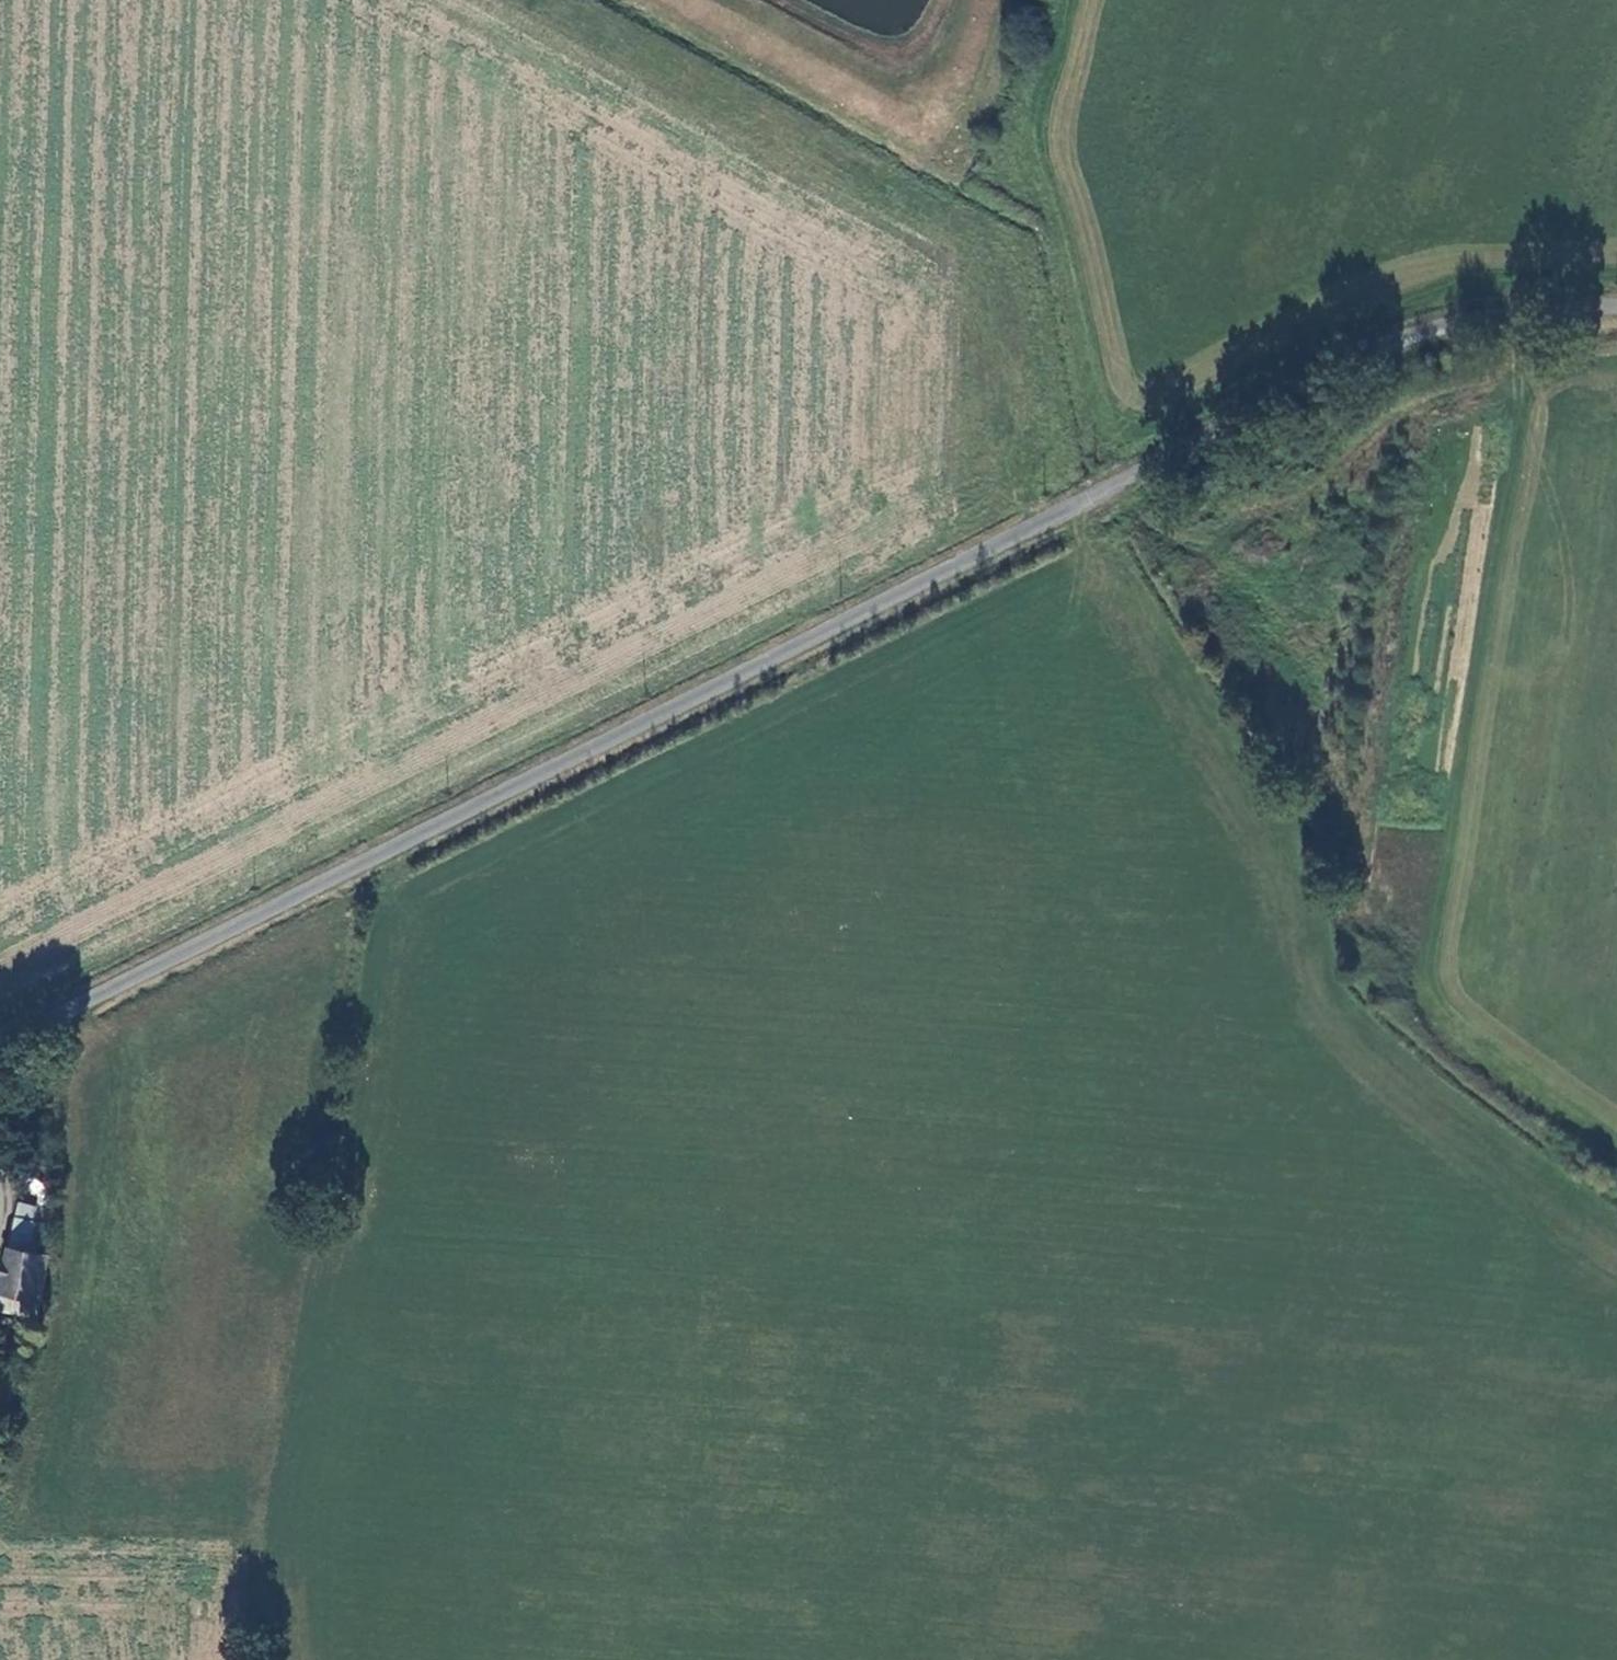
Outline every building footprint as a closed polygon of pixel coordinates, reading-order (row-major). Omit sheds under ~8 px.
[(54,1218),(25,1213),(19,1243),(48,1249),(54,1218)] [(50,1296),(58,1251),(48,1249),(19,1243),(18,1243),(9,1288),(50,1296)] [(50,1296),(9,1288),(7,1303),(47,1311),(50,1296)]
